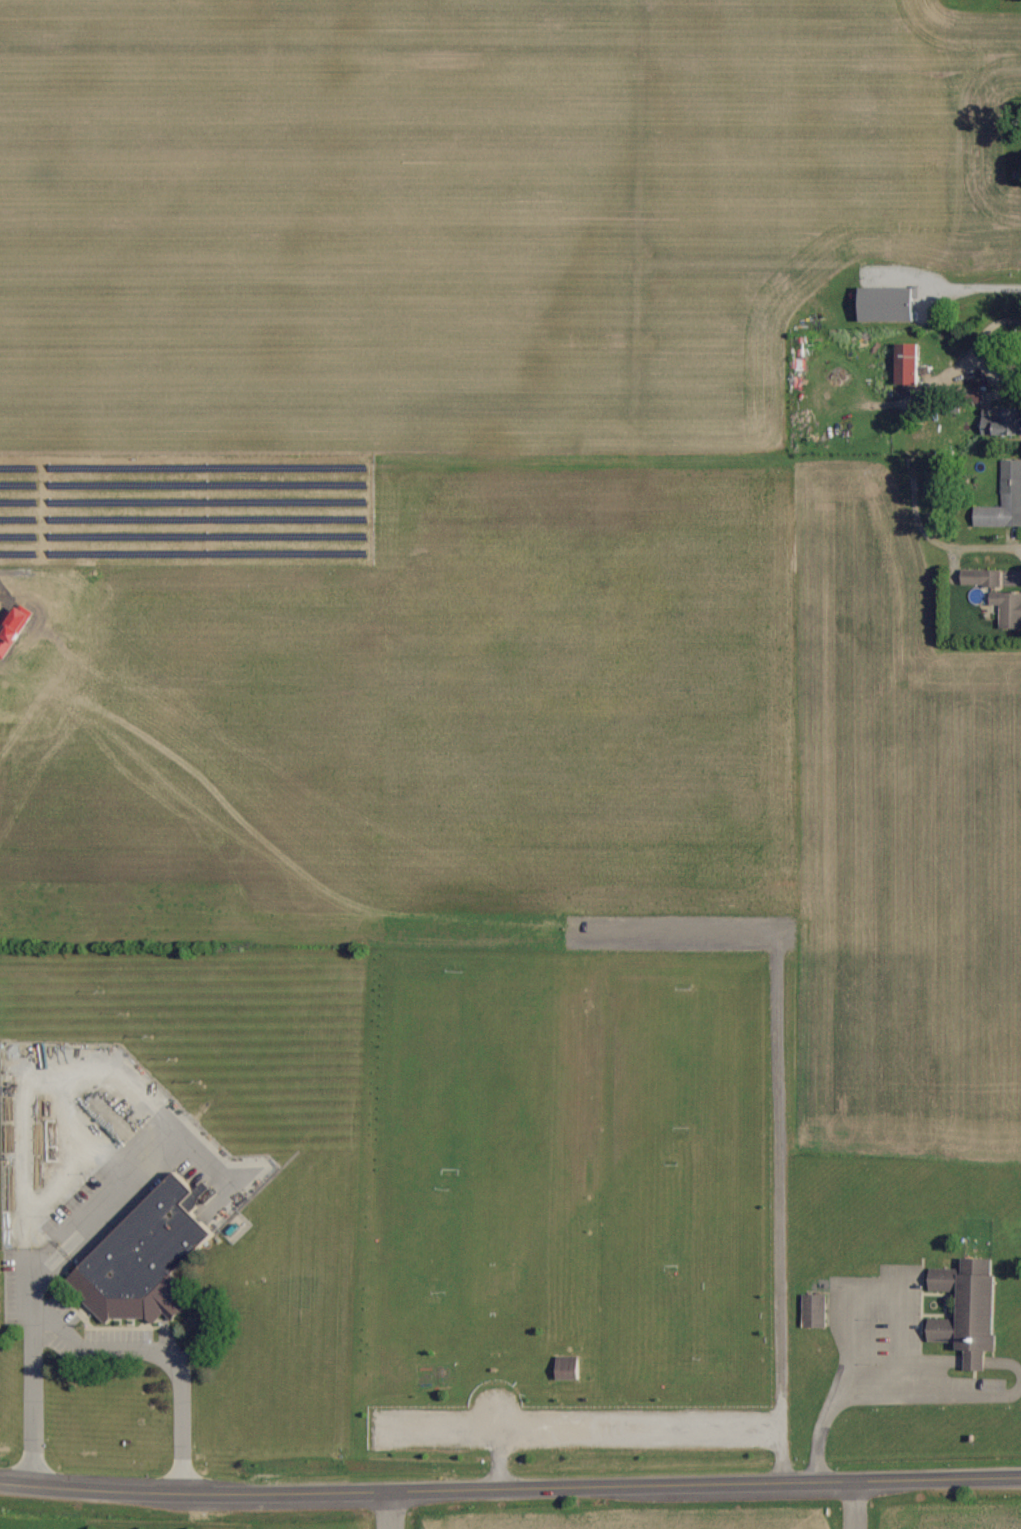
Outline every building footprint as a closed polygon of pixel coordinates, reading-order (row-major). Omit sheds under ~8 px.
[(862,290),(862,323),(916,322),(916,289),(862,290)] [(921,345),(898,345),(897,386),(920,386),(921,345)] [(1000,409),(999,418),(983,417),(983,436),(1020,437),(1020,410),(1000,409)] [(975,527),(1020,528),(1020,461),(1002,461),(1002,508),(975,508),(975,527)] [(963,587),(1002,586),(1001,569),(962,570),(963,587)] [(1020,629),(1020,593),(992,592),(991,605),(1001,605),(1001,628),(1020,629)] [(70,1281),(88,1298),(84,1302),(107,1325),(123,1309),(147,1332),(166,1314),(174,1321),(183,1312),(173,1303),(189,1286),(175,1274),(215,1233),(193,1213),(205,1201),(176,1173),(70,1281)] [(996,1351),(998,1260),(963,1259),(963,1269),(931,1268),(931,1292),(961,1292),(960,1320),(930,1319),(929,1343),(959,1343),(959,1351),(967,1351),(966,1371),(986,1371),(986,1351),(996,1351)] [(827,1295),(804,1295),(804,1328),(827,1329),(827,1295)] [(580,1381),(579,1357),(558,1357),(559,1381),(580,1381)]
